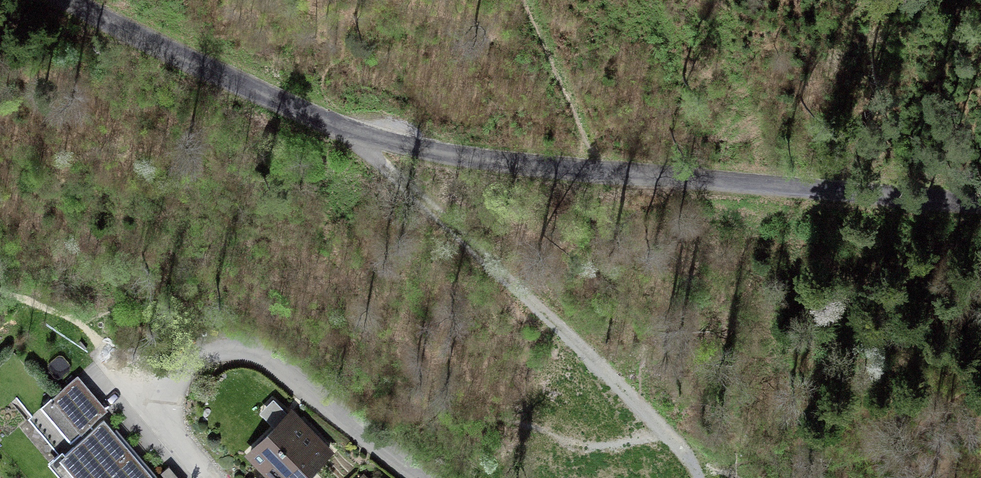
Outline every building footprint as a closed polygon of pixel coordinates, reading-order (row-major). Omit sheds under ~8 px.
[(64,454),(55,462),(69,477),(153,477),(104,420),(93,429),(90,426),(105,414),(74,378),(31,415),(64,454)] [(262,412),(276,427),(288,415),(272,402),(262,412)] [(255,448),(265,459),(264,462),(265,467),(276,477),(303,477),(313,468),(328,453),(306,430),(304,432),(288,415),(276,427),(255,448)] [(303,477),(311,477),(317,472),(313,468),(303,477)]
